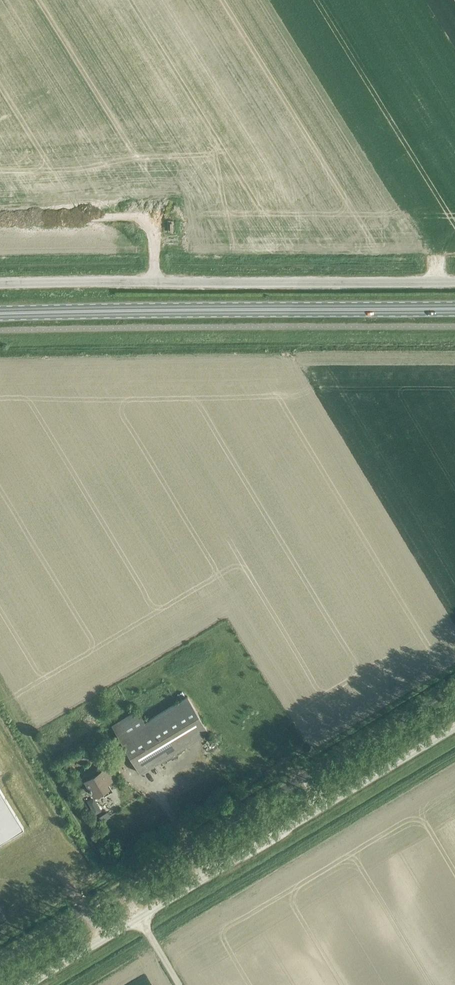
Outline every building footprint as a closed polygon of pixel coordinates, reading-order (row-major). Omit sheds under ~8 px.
[(208,731),(187,696),(144,722),(137,710),(111,726),(139,773),(208,731)] [(101,766),(83,777),(85,781),(94,796),(102,791),(104,794),(111,790),(106,783),(109,782),(106,778),(112,774),(108,767),(103,770),(101,766)] [(0,790),(0,842),(23,828),(0,790)]
